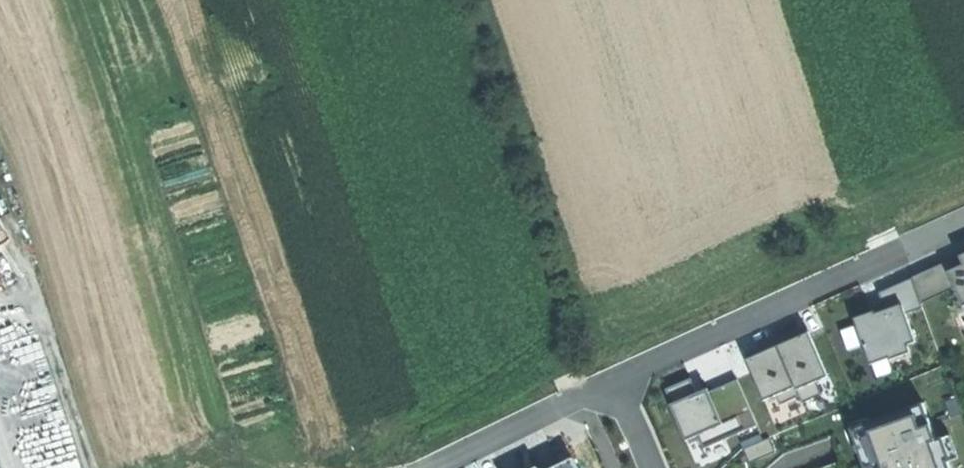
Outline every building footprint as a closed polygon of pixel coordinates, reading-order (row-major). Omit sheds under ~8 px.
[(960,256),(963,265),(948,271),(956,289),(963,306),(963,254),(960,256)] [(963,265),(960,256),(911,276),(912,278),(922,303),(956,289),(948,271),(963,265)] [(902,305),(906,315),(924,307),(922,303),(912,278),(880,292),(888,311),(902,305)] [(31,305),(0,314),(0,360),(29,467),(75,467),(31,305)] [(917,341),(906,315),(902,305),(888,311),(883,313),(877,315),(876,311),(854,319),(873,365),(910,350),(908,345),(917,341)] [(775,339),(778,346),(793,339),(790,332),(775,339)] [(796,387),(798,390),(817,382),(829,377),(809,332),(798,337),(793,339),(778,346),(796,387)] [(760,345),(763,352),(778,346),(775,339),(760,345)] [(777,396),(796,387),(778,346),(763,352),(758,354),(746,360),(765,401),(777,396)] [(665,390),(673,408),(699,397),(691,378),(665,390)] [(738,379),(709,392),(724,425),(699,436),(704,449),(758,426),(738,379)] [(817,382),(798,390),(800,396),(803,403),(823,395),(817,382)] [(798,390),(796,387),(777,396),(781,405),(800,396),(798,390)] [(724,425),(709,392),(708,388),(704,390),(706,394),(703,395),(699,397),(673,408),(687,441),(699,436),(724,425)] [(949,462),(940,439),(937,440),(924,404),(870,423),(862,425),(869,445),(867,446),(867,447),(874,467),(875,467),(951,467),(949,462)] [(862,425),(870,423),(868,418),(850,424),(859,450),(867,447),(867,446),(869,445),(862,425)] [(949,462),(959,458),(951,435),(940,439),(949,462)] [(750,464),(776,452),(769,438),(743,449),(750,464)] [(574,458),(559,466),(554,467),(578,467),(574,458)]
